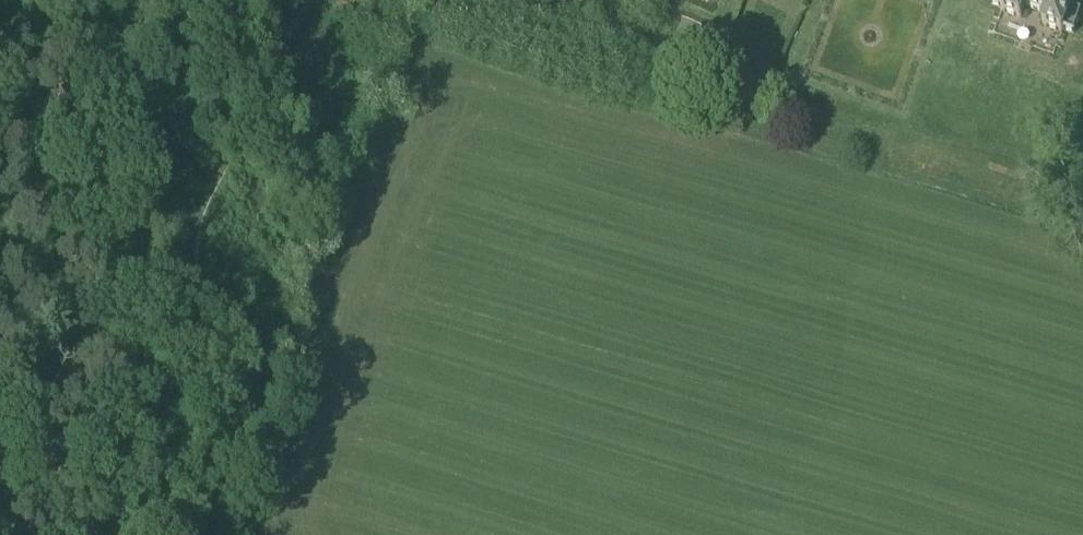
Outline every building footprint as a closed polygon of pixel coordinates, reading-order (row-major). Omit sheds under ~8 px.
[(990,5),(1001,8),(1000,12),(1019,18),(1023,8),(1045,15),(1040,27),(1062,35),(1064,30),(1073,33),(1079,14),(1069,10),(1073,0),(991,0),(990,5)]
